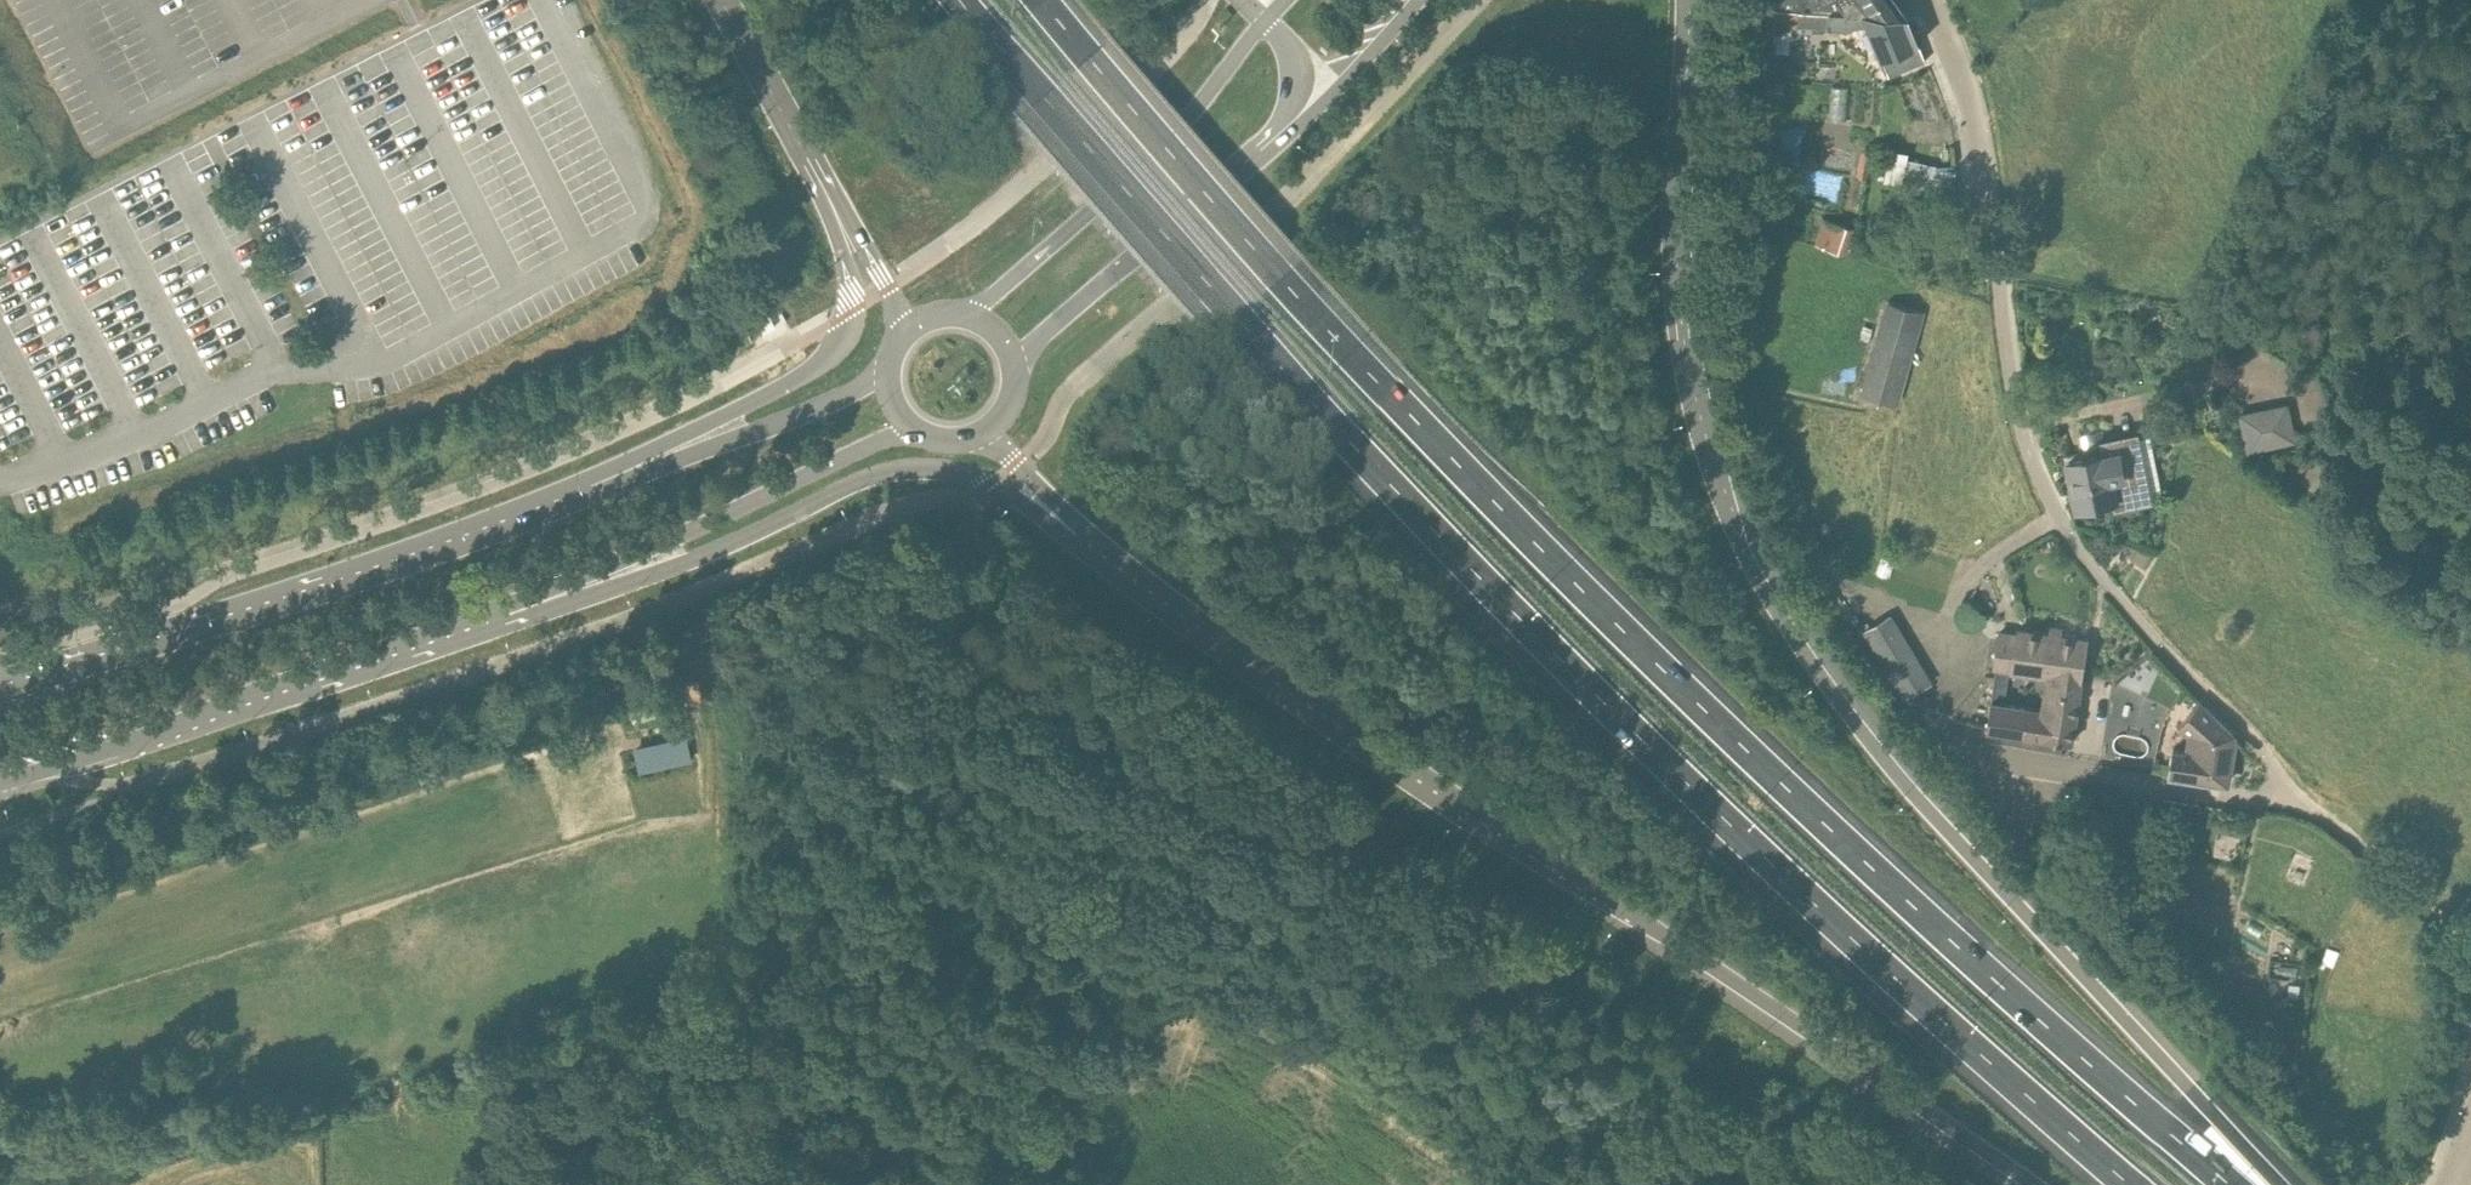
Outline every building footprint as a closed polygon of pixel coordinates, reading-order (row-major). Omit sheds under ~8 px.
[(1908,15),(1898,0),(1865,0),(1867,2),(1846,3),(1845,5),(1810,3),(1807,9),(1768,7),(1767,23),(1815,26),(1816,9),(1908,15)] [(1768,7),(1807,9),(1810,3),(1845,5),(1846,3),(1867,2),(1865,0),(1768,0),(1768,7)] [(1926,61),(1908,15),(1816,9),(1815,26),(1853,28),(1869,21),(1893,73),(1926,61)] [(1788,77),(1789,50),(1764,49),(1763,76),(1788,77)] [(1860,116),(1860,84),(1837,84),(1836,115),(1860,116)] [(1872,150),(1861,149),(1857,176),(1868,177),(1872,150)] [(1889,176),(1941,185),(1946,160),(1893,151),(1889,176)] [(1851,255),(1860,229),(1824,217),(1815,242),(1851,255)] [(1896,404),(1923,311),(1891,301),(1864,395),(1896,404)] [(2358,407),(2337,396),(2333,404),(2354,415),(2358,407)] [(2249,449),(2295,439),(2288,404),(2242,413),(2249,449)] [(2151,497),(2139,433),(2106,440),(2109,453),(2070,460),(2078,504),(2117,497),(2118,504),(2151,497)] [(1905,697),(1929,683),(1890,617),(1866,631),(1905,697)] [(1994,665),(2050,674),(2082,678),(2088,639),(2017,628),(2016,634),(1999,632),(1994,665)] [(2082,678),(2050,674),(2044,710),(1991,702),(1987,727),(2019,732),(2072,742),(2082,678)] [(2227,783),(2236,734),(2199,700),(2180,727),(2186,732),(2183,750),(2173,749),(2169,773),(2227,783)] [(639,745),(644,771),(698,760),(693,734),(639,745)]
